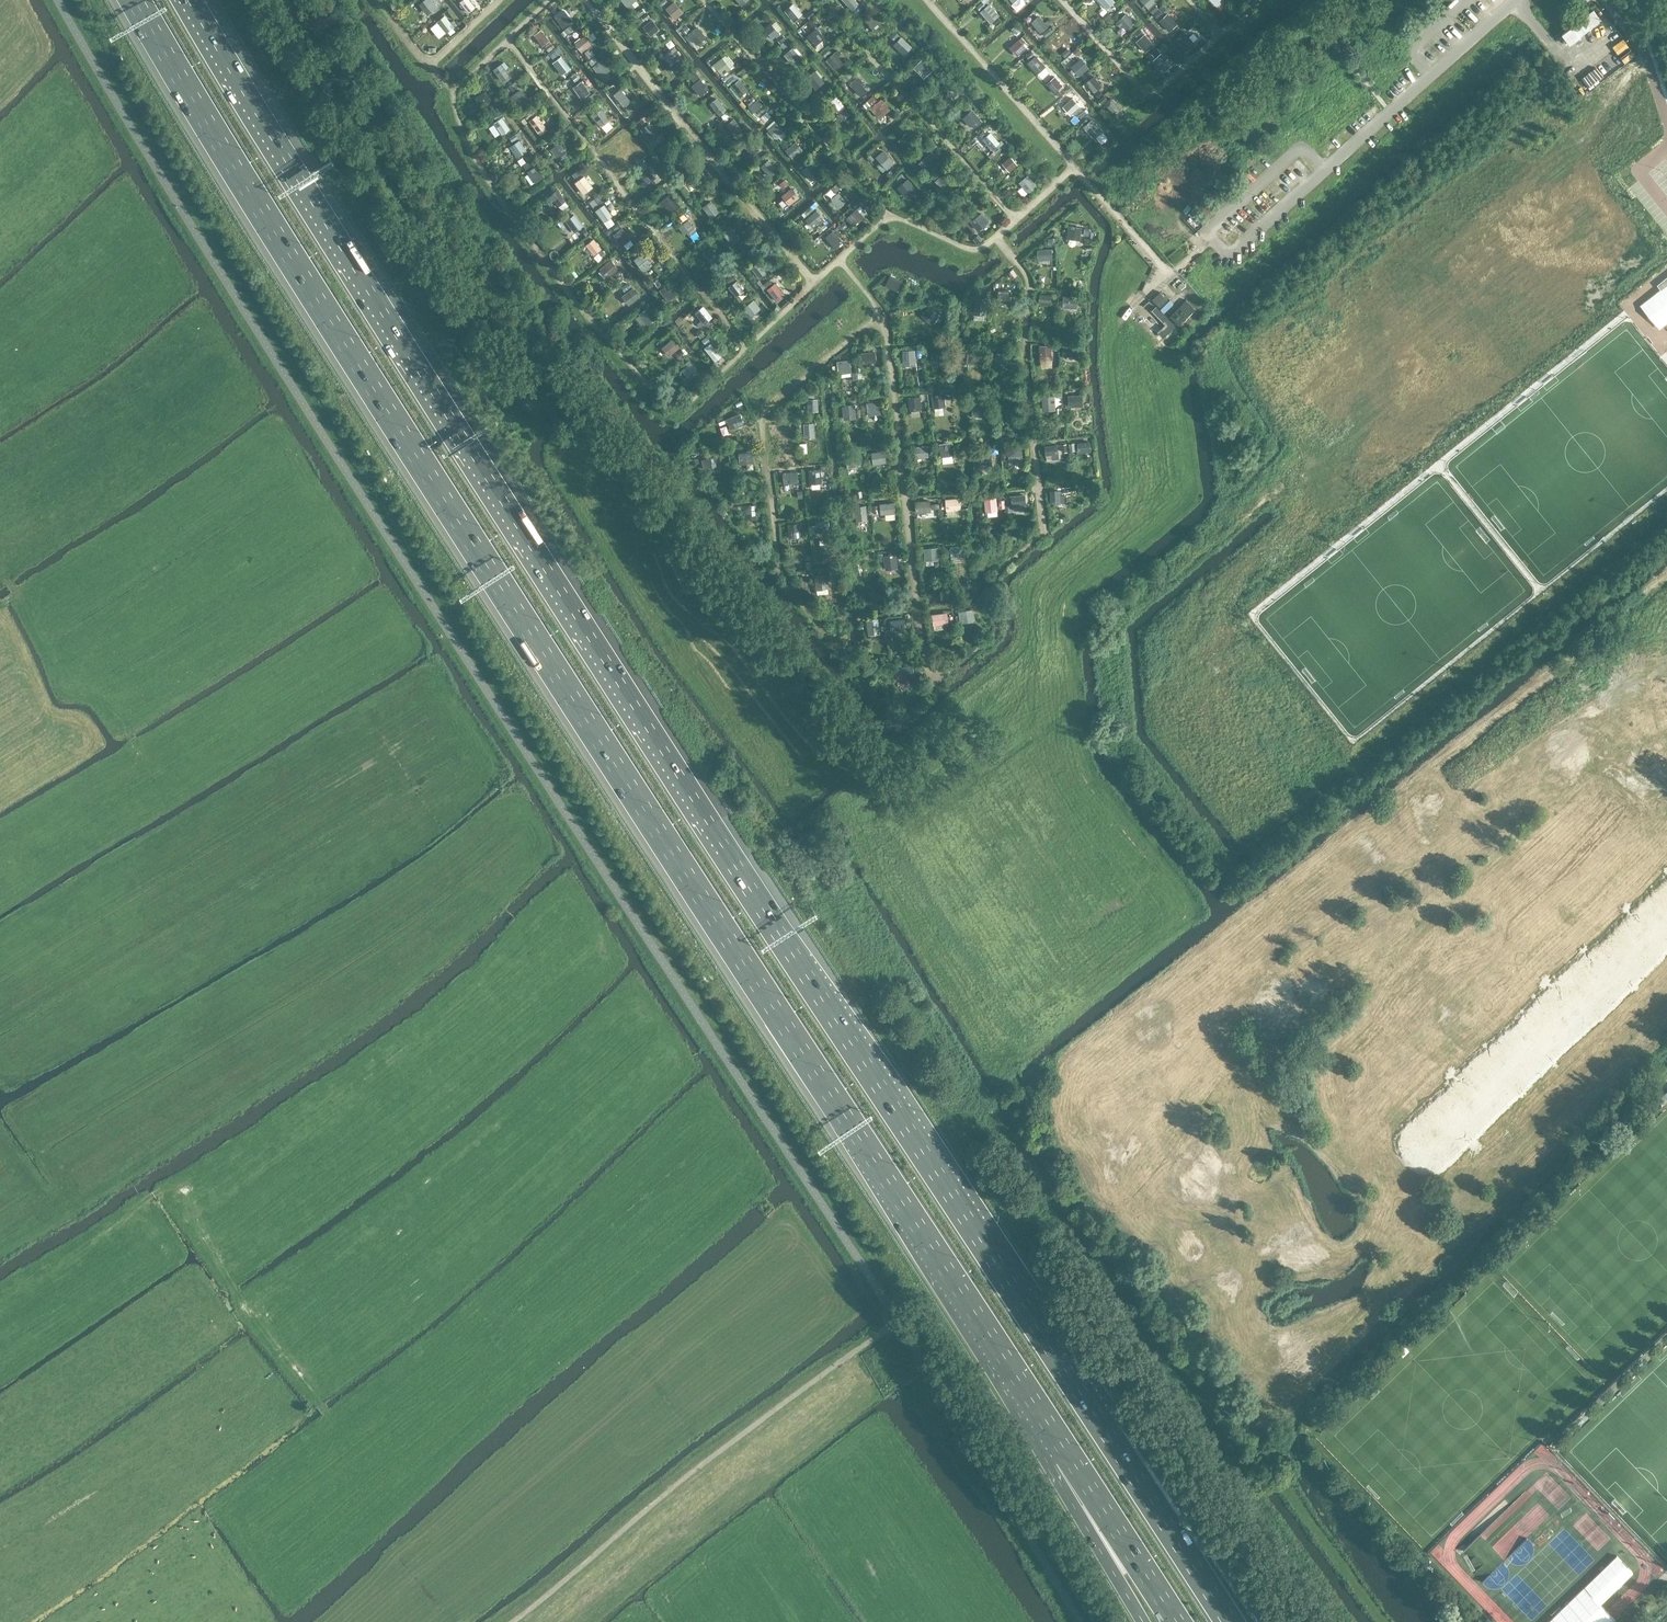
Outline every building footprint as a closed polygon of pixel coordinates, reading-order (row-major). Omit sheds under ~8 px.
[(432,12),(439,5),(435,0),(424,0),(423,1),(432,12)] [(468,12),(475,6),(470,0),(461,0),(459,2),(468,12)] [(851,10),(858,4),(855,0),(842,0),(851,10)] [(1114,3),(1111,0),(1100,0),(1108,8),(1114,3)] [(1149,9),(1159,0),(1141,0),(1149,9)] [(665,8),(675,19),(683,12),(674,1),(665,8)] [(983,2),(977,7),(980,10),(986,5),(983,2)] [(989,3),(981,10),(991,21),(999,14),(989,3)] [(801,15),(792,4),(785,10),(789,15),(788,16),(791,20),(792,19),(794,21),(801,15)] [(1155,4),(1150,9),(1153,13),(1159,8),(1155,4)] [(642,8),(636,12),(639,16),(645,12),(642,8)] [(572,21),(564,9),(554,17),(563,28),(572,21)] [(1160,9),(1154,14),(1158,18),(1163,13),(1160,9)] [(1601,19),(1593,9),(1572,25),(1581,36),(1601,19)] [(812,10),(806,15),(809,19),(815,14),(812,10)] [(850,11),(845,15),(848,20),(853,15),(850,11)] [(1109,11),(1103,16),(1106,20),(1112,15),(1109,11)] [(647,12),(641,16),(644,20),(650,16),(647,12)] [(1135,22),(1127,13),(1118,21),(1126,30),(1135,22)] [(1159,21),(1170,32),(1178,24),(1168,13),(1159,21)] [(445,15),(437,21),(446,33),(454,27),(445,15)] [(866,22),(875,32),(883,25),(873,15),(866,22)] [(1031,22),(1041,33),(1048,27),(1039,16),(1031,22)] [(660,29),(652,19),(642,26),(651,37),(660,29)] [(811,20),(808,23),(813,28),(816,25),(811,20)] [(775,36),(776,37),(780,34),(770,22),(763,28),(772,39),(775,36)] [(1190,22),(1185,26),(1189,31),(1194,26),(1190,22)] [(686,24),(682,27),(687,33),(690,30),(686,24)] [(570,25),(564,30),(567,34),(573,29),(570,25)] [(1015,25),(1012,28),(1017,34),(1020,31),(1015,25)] [(706,37),(697,26),(687,33),(696,45),(706,37)] [(1572,27),(1557,37),(1564,47),(1579,38),(1572,27)] [(806,36),(816,45),(824,38),(815,28),(806,36)] [(1049,28),(1043,33),(1047,37),(1052,33),(1049,28)] [(533,34),(542,46),(550,40),(541,29),(533,34)] [(894,31),(889,36),(894,40),(898,35),(894,31)] [(1145,33),(1137,40),(1146,51),(1155,44),(1145,33)] [(1185,33),(1177,40),(1187,50),(1194,43),(1185,33)] [(782,34),(777,39),(780,43),(785,38),(782,34)] [(593,46),(591,45),(584,35),(574,42),(582,52),(587,48),(589,50),(593,46)] [(893,45),(904,55),(912,47),(901,36),(893,45)] [(1049,43),(1059,54),(1067,48),(1057,37),(1049,43)] [(1011,48),(1017,56),(1028,47),(1021,39),(1011,48)] [(785,40),(780,44),(783,48),(788,43),(785,40)] [(551,42),(545,47),(548,51),(554,47),(551,42)] [(674,46),(666,53),(663,55),(671,66),(682,57),(674,46)] [(800,57),(792,47),(783,55),(791,64),(800,57)] [(828,47),(821,53),(825,57),(831,51),(828,47)] [(1068,47),(1063,52),(1067,56),(1072,51),(1068,47)] [(1079,47),(1073,52),(1076,55),(1082,50),(1079,47)] [(1158,48),(1152,54),(1155,57),(1161,51),(1158,48)] [(843,63),(838,56),(841,53),(837,49),(826,59),(835,69),(843,63)] [(555,50),(549,55),(552,59),(558,54),(555,50)] [(587,50),(583,54),(587,60),(592,56),(587,50)] [(1032,51),(1027,55),(1030,59),(1035,55),(1032,51)] [(1173,65),(1161,52),(1153,60),(1158,65),(1160,64),(1166,71),(1173,65)] [(1046,66),(1045,66),(1047,64),(1038,55),(1037,56),(1036,55),(1029,62),(1038,73),(1046,66)] [(569,67),(561,56),(553,62),(561,73),(569,67)] [(594,56),(588,60),(591,65),(597,60),(594,56)] [(723,57),(714,64),(722,75),(731,68),(723,57)] [(934,68),(923,57),(912,68),(924,79),(934,68)] [(602,59),(592,66),(601,77),(610,69),(602,59)] [(1080,60),(1071,68),(1078,77),(1088,68),(1080,60)] [(493,69),(501,81),(509,75),(501,63),(493,69)] [(676,64),(670,68),(674,72),(679,68),(676,64)] [(805,77),(816,89),(824,82),(814,70),(805,77)] [(729,72),(723,76),(726,80),(732,76),(729,72)] [(696,73),(690,78),(693,82),(699,77),(696,73)] [(733,76),(727,80),(729,84),(736,80),(733,76)] [(849,83),(860,96),(866,90),(861,83),(863,82),(858,76),(849,83)] [(1102,86),(1094,76),(1086,82),(1094,93),(1102,86)] [(709,89),(700,78),(691,85),(700,96),(709,89)] [(1062,85),(1056,78),(1047,85),(1054,92),(1062,85)] [(748,90),(739,79),(728,87),(737,98),(748,90)] [(573,87),(582,99),(590,93),(581,81),(573,87)] [(960,97),(950,86),(946,89),(949,92),(942,99),(949,107),(960,97)] [(613,94),(624,107),(630,101),(620,88),(613,94)] [(529,101),(520,89),(509,96),(518,108),(529,101)] [(1063,89),(1058,94),(1061,97),(1066,93),(1063,89)] [(492,101),(485,90),(474,97),(478,103),(477,104),(480,108),(481,108),(482,108),(492,101)] [(828,102),(837,113),(845,106),(835,95),(828,102)] [(872,95),(866,100),(871,105),(877,100),(872,95)] [(1104,96),(1099,100),(1102,104),(1107,99),(1104,96)] [(709,103),(719,115),(726,110),(716,97),(709,103)] [(1066,104),(1074,113),(1081,106),(1073,97),(1066,104)] [(1104,103),(1115,116),(1122,110),(1112,97),(1104,103)] [(766,108),(759,101),(750,110),(757,117),(766,108)] [(886,111),(882,106),(878,101),(869,108),(878,118),(886,111)] [(493,103),(487,107),(489,111),(496,107),(493,103)] [(611,119),(602,108),(591,116),(600,127),(611,119)] [(772,108),(768,112),(771,116),(776,111),(772,108)] [(531,110),(524,115),(527,119),(533,114),(531,110)] [(848,110),(842,115),(846,119),(851,114),(848,110)] [(962,118),(969,127),(971,125),(973,128),(981,121),(972,110),(962,118)] [(1084,110),(1078,115),(1082,118),(1087,113),(1084,110)] [(499,111),(493,115),(495,119),(501,115),(499,111)] [(536,115),(529,120),(538,132),(545,127),(536,115)] [(509,127),(502,116),(494,122),(501,133),(509,127)] [(1086,117),(1080,122),(1083,126),(1089,120),(1086,117)] [(726,124),(735,135),(743,129),(733,118),(726,124)] [(1100,129),(1099,127),(1099,126),(1092,119),(1083,127),(1090,135),(1091,133),(1093,135),(1100,129)] [(784,130),(775,122),(767,129),(775,138),(784,130)] [(640,129),(649,140),(657,134),(648,123),(640,129)] [(987,126),(979,134),(989,144),(997,135),(987,126)] [(898,139),(906,150),(915,143),(906,132),(898,139)] [(515,134),(509,138),(512,142),(518,138),(515,134)] [(519,139),(509,146),(516,157),(527,151),(519,139)] [(743,145),(752,155),(759,149),(751,139),(743,145)] [(786,140),(780,144),(783,148),(789,143),(786,140)] [(802,149),(795,141),(785,150),(792,158),(802,149)] [(566,152),(559,142),(550,149),(557,159),(566,152)] [(661,155),(670,166),(678,160),(669,149),(661,155)] [(875,157),(886,169),(894,162),(883,150),(875,157)] [(929,155),(920,163),(928,172),(937,164),(929,155)] [(1010,155),(1001,163),(1010,173),(1019,165),(1010,155)] [(760,166),(770,177),(777,170),(768,159),(760,166)] [(805,159),(797,165),(801,169),(808,163),(805,159)] [(817,165),(812,160),(801,169),(811,181),(819,174),(813,168),(817,165)] [(528,161),(522,165),(526,169),(531,165),(528,161)] [(544,176),(536,165),(527,171),(535,183),(544,176)] [(639,173),(645,180),(641,183),(644,187),(655,178),(646,167),(639,173)] [(578,170),(572,174),(574,178),(581,174),(578,170)] [(900,171),(894,175),(897,179),(903,174),(900,171)] [(936,171),(931,176),(934,179),(939,175),(936,171)] [(680,180),(690,192),(697,187),(687,174),(680,180)] [(584,175),(574,182),(583,194),(593,187),(584,175)] [(935,181),(944,191),(951,186),(948,182),(949,180),(947,178),(945,178),(942,175),(935,181)] [(1019,182),(1029,193),(1038,186),(1028,175),(1019,182)] [(898,186),(908,198),(917,190),(907,178),(898,186)] [(785,179),(779,184),(782,187),(788,183),(785,179)] [(655,181),(650,186),(653,191),(659,186),(655,181)] [(837,184),(831,188),(835,192),(840,188),(837,184)] [(799,197),(791,187),(781,195),(789,205),(799,197)] [(549,195),(558,206),(566,200),(557,189),(549,195)] [(831,198),(838,207),(846,201),(838,192),(831,198)] [(679,205),(670,193),(659,202),(662,207),(665,205),(670,212),(679,205)] [(598,195),(594,198),(598,204),(602,201),(598,195)] [(864,197),(858,202),(861,206),(867,201),(864,197)] [(954,203),(963,214),(970,208),(961,197),(954,203)] [(702,206),(711,218),(718,212),(710,201),(702,206)] [(568,205),(562,209),(565,213),(571,209),(568,205)] [(612,217),(603,206),(596,211),(605,222),(612,217)] [(856,208),(846,217),(853,225),(863,216),(856,208)] [(822,219),(815,210),(805,219),(812,227),(822,219)] [(989,221),(982,212),(970,221),(977,231),(989,221)] [(684,213),(677,218),(680,222),(687,218),(684,213)] [(574,214),(566,220),(574,231),(583,225),(574,214)] [(696,230),(688,219),(678,226),(683,235),(687,232),(689,236),(696,230)] [(618,222),(612,227),(615,231),(621,226),(618,222)] [(839,224),(834,228),(838,232),(843,228),(839,224)] [(1067,238),(1081,240),(1083,227),(1069,225),(1067,238)] [(739,239),(729,226),(722,232),(732,245),(739,239)] [(630,238),(621,227),(612,234),(621,245),(630,238)] [(842,242),(832,230),(824,237),(834,249),(842,242)] [(585,244),(593,255),(601,248),(593,238),(585,244)] [(704,239),(700,243),(704,248),(708,245),(704,239)] [(701,253),(710,264),(719,257),(710,246),(701,253)] [(1053,259),(1052,248),(1038,250),(1039,261),(1053,259)] [(652,265),(642,252),(633,259),(638,265),(643,272),(652,265)] [(618,269),(610,259),(599,268),(607,278),(618,269)] [(750,267),(758,278),(766,272),(758,261),(750,267)] [(1014,269),(1009,272),(1013,278),(1018,275),(1014,269)] [(619,271),(615,274),(619,280),(624,277),(619,271)] [(732,274),(726,278),(729,283),(735,279),(732,274)] [(885,285),(898,291),(902,281),(890,275),(885,285)] [(1660,327),(1666,322),(1666,277),(1658,284),(1661,288),(1641,304),(1660,327)] [(657,278),(653,281),(658,287),(661,285),(657,278)] [(769,279),(764,283),(767,287),(772,283),(769,279)] [(744,291),(736,280),(728,287),(735,297),(744,291)] [(766,289),(776,301),(785,294),(775,282),(766,289)] [(627,283),(621,287),(624,291),(630,287),(627,283)] [(676,295),(668,283),(659,290),(667,301),(676,295)] [(632,287),(621,295),(629,305),(640,297),(632,287)] [(997,302),(1012,302),(1012,292),(998,291),(997,302)] [(1161,291),(1152,299),(1160,307),(1169,299),(1161,291)] [(1039,303),(1051,305),(1052,295),(1040,293),(1039,303)] [(1062,307),(1077,309),(1078,298),(1063,296),(1062,307)] [(974,315),(987,315),(988,300),(974,299),(974,315)] [(753,300),(743,308),(750,318),(761,309),(753,300)] [(1164,348),(1165,347),(1171,341),(1182,330),(1157,304),(1138,322),(1164,348)] [(703,305),(694,313),(698,317),(700,316),(705,322),(712,317),(703,305)] [(922,316),(933,324),(942,314),(931,305),(922,316)] [(656,317),(648,306),(638,313),(647,324),(656,317)] [(700,329),(696,332),(700,338),(704,335),(700,329)] [(706,336),(702,340),(706,345),(710,341),(706,336)] [(672,339),(661,347),(669,356),(680,348),(672,339)] [(704,348),(715,361),(721,356),(710,343),(704,348)] [(1053,360),(1052,344),(1039,345),(1040,361),(1053,360)] [(1078,356),(1078,345),(1063,346),(1063,356),(1078,356)] [(943,360),(943,348),(930,348),(931,361),(943,360)] [(682,350),(676,354),(680,359),(685,354),(682,350)] [(875,362),(874,350),(860,352),(861,363),(875,362)] [(917,365),(916,350),(902,351),(903,366),(917,365)] [(966,364),(969,364),(968,369),(982,370),(983,352),(967,351),(966,364)] [(995,363),(1009,363),(1009,353),(996,353),(995,363)] [(851,372),(849,359),(836,361),(838,374),(851,372)] [(699,372),(691,362),(689,360),(685,363),(687,365),(681,370),(689,380),(699,372)] [(702,373),(698,376),(702,382),(706,379),(702,373)] [(946,406),(944,393),(932,394),(933,408),(946,406)] [(1083,406),(1083,394),(1068,395),(1069,407),(1083,406)] [(1056,410),(1055,395),(1042,395),(1042,411),(1056,410)] [(907,397),(909,411),(922,409),(920,396),(907,397)] [(818,410),(817,399),(806,399),(807,411),(818,410)] [(880,414),(879,401),(866,403),(867,415),(880,414)] [(1003,414),(1017,413),(1017,402),(1003,403),(1003,414)] [(855,418),(854,404),(841,405),(843,419),(855,418)] [(987,416),(986,404),(972,404),(973,416),(987,416)] [(726,419),(730,429),(743,424),(739,413),(726,419)] [(815,437),(814,423),(803,424),(804,438),(815,437)] [(776,427),(777,437),(791,436),(791,426),(776,427)] [(1091,452),(1090,441),(1078,442),(1079,453),(1091,452)] [(954,455),(952,442),(939,444),(941,457),(954,455)] [(929,456),(927,445),(914,447),(916,458),(929,456)] [(1047,460),(1053,459),(1053,460),(1060,459),(1058,445),(1045,446),(1046,455),(1047,455),(1047,460)] [(1015,461),(1023,460),(1022,449),(1008,451),(1010,465),(1015,464),(1015,461)] [(888,462),(886,450),(870,452),(872,464),(888,462)] [(753,463),(752,452),(738,453),(739,464),(753,463)] [(992,465),(991,453),(977,454),(979,467),(992,465)] [(861,466),(859,454),(845,456),(846,468),(861,466)] [(717,469),(715,456),(701,459),(703,469),(708,468),(709,470),(717,469)] [(821,481),(820,469),(809,470),(810,482),(821,481)] [(797,482),(796,472),(782,474),(783,483),(797,482)] [(1066,494),(1060,495),(1060,490),(1050,491),(1051,504),(1066,502),(1066,494)] [(1012,506),(1026,505),(1026,494),(1011,496),(1012,506)] [(998,511),(997,497),(984,498),(985,512),(998,511)] [(962,509),(960,498),(945,499),(946,511),(962,509)] [(930,499),(915,501),(916,513),(931,512),(930,499)] [(895,513),(893,502),(879,503),(880,514),(895,513)] [(744,519),(756,518),(755,504),(743,505),(744,519)] [(867,519),(866,505),(854,506),(855,520),(867,519)] [(814,521),(815,533),(829,531),(827,520),(814,521)] [(787,524),(788,538),(800,537),(799,523),(787,524)] [(965,556),(966,556),(965,545),(950,546),(951,557),(952,557),(965,556)] [(925,560),(940,559),(939,547),(925,548),(925,560)] [(883,556),(878,557),(879,564),(884,564),(884,570),(897,568),(896,554),(883,555),(883,556)] [(815,590),(828,588),(826,573),(813,575),(815,590)] [(959,623),(975,621),(973,609),(957,611),(959,623)] [(947,625),(947,623),(948,623),(946,612),(931,614),(933,625),(942,624),(942,626),(947,625)] [(879,633),(878,618),(866,620),(868,635),(879,633)] [(903,618),(888,620),(889,628),(890,632),(905,630),(903,618)] [(1572,654),(1564,664),(1571,670),(1579,659),(1572,654)] [(901,679),(915,676),(911,663),(898,667),(901,679)] [(1547,1621),(1613,1621),(1615,1620),(1600,1604),(1633,1572),(1616,1556),(1547,1621)]
